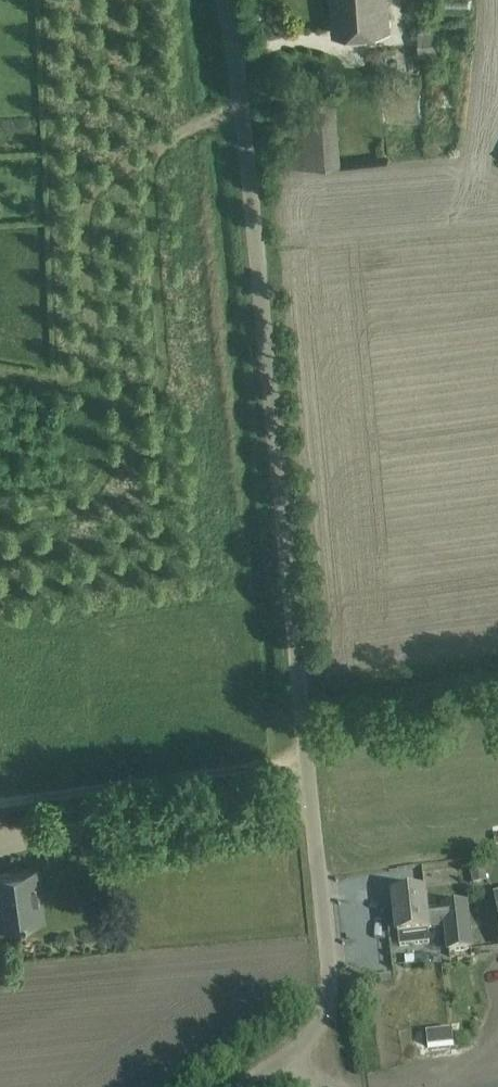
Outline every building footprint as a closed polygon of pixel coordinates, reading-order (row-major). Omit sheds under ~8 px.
[(356,31),(389,29),(387,0),(332,0),(334,33),(356,31)] [(420,56),(448,54),(446,28),(418,31),(420,56)] [(336,97),(285,101),(289,165),(340,162),(336,97)] [(432,140),(425,147),(433,154),(440,147),(432,140)] [(43,918),(40,896),(35,897),(31,869),(0,874),(0,924),(43,918)] [(484,871),(469,874),(472,887),(487,884),(484,871)] [(442,907),(442,911),(427,913),(425,893),(394,896),(398,935),(399,935),(401,947),(430,944),(429,932),(429,929),(444,928),(447,954),(474,952),(469,905),(442,907)] [(453,1030),(426,1032),(428,1047),(454,1045),(453,1030)]
